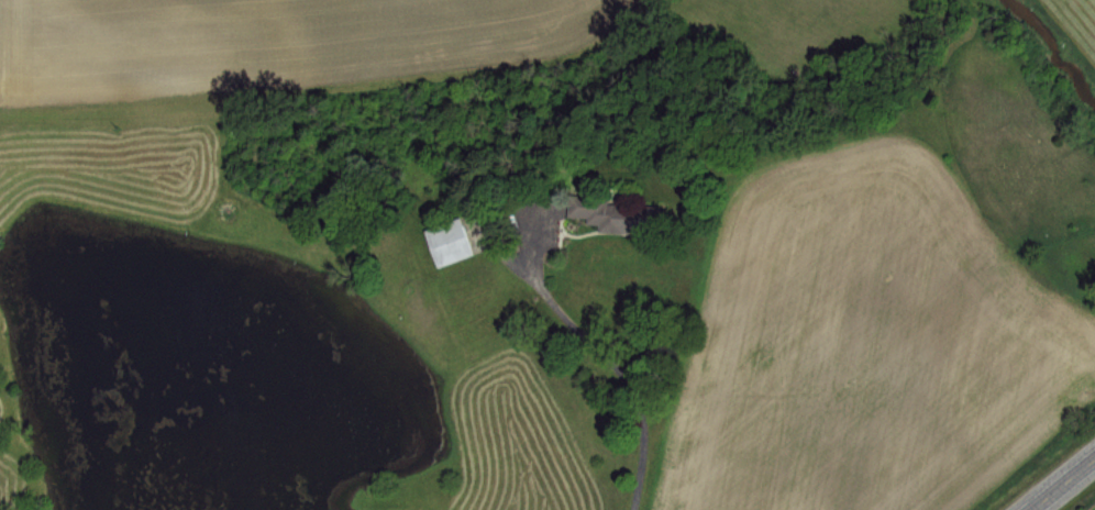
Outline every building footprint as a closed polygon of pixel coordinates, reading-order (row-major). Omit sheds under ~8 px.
[(568,197),(608,199),(608,204),(663,207),(662,235),(598,233),(598,224),(586,224),(586,218),(568,218),(568,197)] [(422,231),(457,218),(471,254),(435,267),(422,231)]
